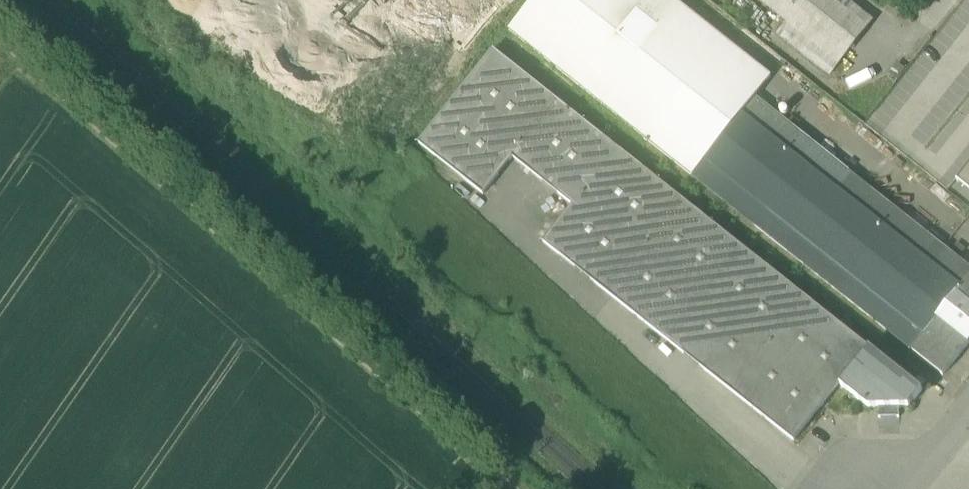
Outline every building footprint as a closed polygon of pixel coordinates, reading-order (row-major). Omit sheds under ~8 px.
[(755,226),(805,163),(836,188),(849,171),(819,147),(818,147),(803,135),(803,134),(756,97),(772,77),(675,0),(533,0),(509,30),(646,138),(646,139),(755,226)] [(843,0),(764,0),(790,21),(779,36),(828,74),(870,22),(843,0)] [(544,242),(608,293),(683,199),(494,49),(420,143),(484,195),(514,158),(573,205),(544,242)] [(849,171),(836,188),(805,163),(755,226),(912,351),(958,293),(960,294),(963,290),(961,289),(968,279),(968,267),(849,171)] [(968,190),(968,165),(957,180),(968,190)] [(795,442),(840,386),(870,348),(683,199),(608,293),(795,442)] [(961,289),(963,290),(960,294),(958,293),(912,351),(944,376),(968,344),(968,279),(961,289)] [(923,391),(870,348),(840,386),(869,408),(879,408),(879,418),(900,418),(900,408),(910,408),(923,391)]
